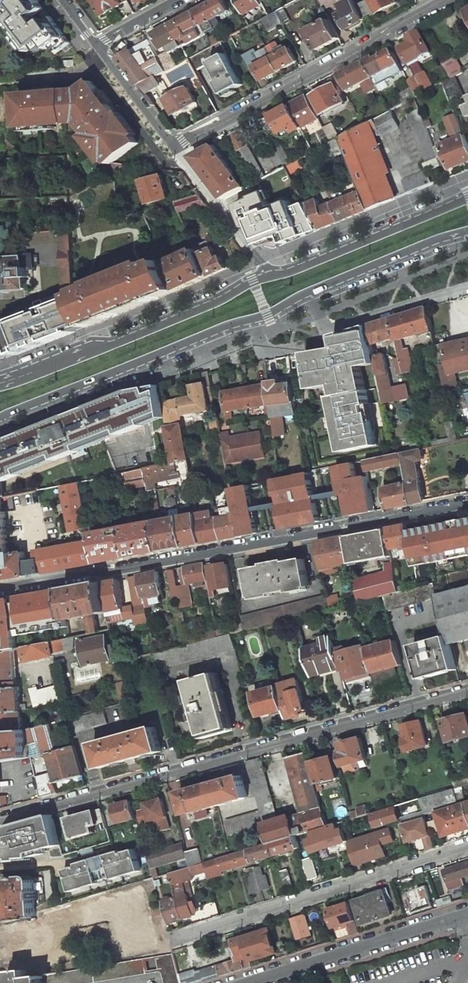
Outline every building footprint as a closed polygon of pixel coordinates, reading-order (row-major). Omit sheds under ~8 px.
[(3,18),(9,18),(15,25),(12,28),(30,51),(37,45),(42,50),(49,44),(51,48),(58,43),(62,48),(70,42),(65,36),(50,16),(40,24),(34,16),(44,8),(38,0),(2,0),(3,18)] [(100,14),(127,0),(92,0),(100,14)] [(243,14),(262,4),(260,0),(235,0),(243,14)] [(341,5),(345,12),(339,15),(347,29),(364,19),(357,5),(354,0),(350,0),(341,5)] [(366,0),(357,5),(364,19),(373,15),(366,0)] [(377,12),(396,3),(394,0),(371,0),(377,12)] [(211,3),(195,11),(206,31),(214,27),(210,21),(219,16),(211,3)] [(284,7),(277,11),(283,24),(284,25),(291,21),(284,7)] [(195,11),(171,24),(179,39),(183,46),(207,33),(206,31),(195,11)] [(269,16),(262,19),(269,31),(283,24),(277,11),(269,16)] [(330,19),(308,31),(318,50),(340,38),(338,34),(330,19)] [(171,24),(154,34),(162,49),(167,46),(179,39),(171,24)] [(245,28),(232,35),(238,48),(252,42),(245,28)] [(221,32),(210,38),(213,45),(220,41),(225,39),(221,32)] [(421,34),(399,46),(410,67),(432,55),(421,34)] [(179,39),(167,46),(169,50),(174,51),(183,46),(179,39)] [(150,40),(132,50),(131,50),(152,79),(155,77),(166,70),(161,61),(150,40)] [(213,45),(189,58),(196,70),(209,63),(227,54),(220,41),(213,45)] [(277,43),(268,48),(280,70),(297,61),(290,48),(283,52),(277,43)] [(268,48),(257,53),(262,63),(256,66),(263,79),(280,70),(268,48)] [(131,49),(119,58),(126,67),(140,86),(152,79),(131,50),(132,50),(131,49)] [(227,54),(209,63),(219,81),(218,82),(224,94),(243,84),(227,54)] [(374,60),(365,64),(373,79),(377,86),(403,72),(393,54),(375,63),(374,60)] [(452,54),(441,61),(451,79),(455,76),(462,72),(452,54)] [(167,58),(161,61),(166,70),(174,66),(170,58),(167,58)] [(347,94),(357,88),(363,85),(368,93),(378,88),(377,86),(373,79),(365,64),(349,73),(346,66),(335,72),(347,94)] [(426,73),(409,82),(412,89),(416,97),(434,87),(426,73)] [(451,79),(443,82),(451,102),(464,97),(455,76),(451,79)] [(153,89),(160,85),(155,77),(152,79),(140,86),(146,94),(153,89)] [(332,86),(314,95),(323,113),(345,102),(341,96),(344,94),(336,80),(335,80),(334,80),(333,80),(332,80),(332,81),(331,81),(331,82),(331,83),(331,84),(332,84),(332,85),(332,86)] [(167,99),(189,87),(185,81),(163,92),(167,99)] [(134,136),(93,82),(78,94),(75,94),(75,92),(19,95),(22,127),(25,126),(40,125),(48,125),(56,124),(70,123),(69,118),(77,118),(89,134),(99,147),(108,159),(112,164),(114,163),(140,143),(134,136)] [(189,87),(167,99),(175,114),(197,102),(189,87)] [(412,89),(406,92),(411,100),(415,98),(416,97),(412,89)] [(307,96),(289,105),(301,128),(319,118),(307,96)] [(289,105),(261,120),(269,134),(278,129),(280,133),(291,127),(293,132),(301,128),(289,105)] [(320,227),(401,201),(380,136),(400,129),(395,116),(343,133),(362,192),(323,204),(321,198),(311,201),(320,227)] [(430,121),(425,123),(431,140),(437,138),(434,132),(441,130),(438,124),(432,126),(430,121)] [(331,124),(324,128),(332,141),(339,138),(331,124)] [(242,130),(228,137),(235,152),(236,151),(253,182),(265,176),(249,145),(250,144),(242,130)] [(434,148),(439,160),(442,167),(443,171),(467,161),(467,144),(464,135),(434,148)] [(218,143),(193,156),(208,177),(224,199),(246,187),(217,149),(221,147),(218,143)] [(281,144),(269,150),(280,169),(286,166),(286,165),(292,163),(281,144)] [(163,175),(142,181),(149,204),(169,198),(163,175)] [(414,177),(403,183),(409,193),(420,188),(414,177)] [(251,226),(259,245),(282,235),(285,244),(287,243),(292,241),(292,240),(304,235),(305,236),(309,234),(320,230),(307,204),(306,203),(294,208),(291,201),(273,209),(266,192),(253,197),(253,199),(237,206),(246,228),(251,226)] [(199,194),(174,202),(179,212),(206,204),(199,194)] [(71,230),(59,231),(63,289),(74,287),(74,285),(71,230)] [(209,241),(196,247),(197,249),(209,277),(227,268),(222,257),(218,259),(213,248),(213,249),(209,241)] [(197,249),(166,263),(178,291),(209,277),(197,249)] [(0,259),(0,290),(25,288),(24,277),(29,277),(28,269),(34,268),(32,255),(22,256),(22,257),(0,259)] [(87,327),(178,291),(166,263),(165,259),(152,265),(150,261),(93,284),(94,286),(80,292),(81,294),(75,297),(87,327)] [(1,361),(9,358),(16,355),(87,327),(75,297),(4,324),(5,325),(0,327),(0,362),(1,361)] [(434,333),(428,307),(391,318),(395,338),(396,341),(397,341),(397,342),(402,340),(434,333)] [(372,345),(395,338),(391,318),(369,327),(372,345)] [(324,350),(305,354),(311,389),(333,386),(336,396),(331,397),(334,415),(339,436),(342,453),(379,445),(375,426),(372,413),(369,414),(367,406),(371,405),(370,404),(363,367),(374,365),(376,364),(374,356),(372,345),(369,327),(366,327),(357,329),(352,330),(353,334),(345,336),(344,334),(339,335),(334,336),(337,348),(324,350)] [(438,349),(441,360),(442,367),(441,367),(446,391),(459,388),(457,375),(467,372),(467,341),(438,349)] [(434,348),(430,350),(433,362),(441,360),(438,349),(436,342),(432,342),(434,348)] [(414,371),(409,349),(404,350),(399,351),(400,357),(404,373),(414,371)] [(395,386),(388,354),(374,356),(376,364),(385,404),(399,401),(411,399),(408,384),(395,386)] [(400,357),(394,359),(398,375),(404,373),(400,357)] [(180,415),(210,410),(209,405),(215,404),(209,373),(209,371),(206,372),(201,373),(203,384),(194,386),(196,397),(178,400),(180,415)] [(298,415),(294,382),(282,383),(282,380),(268,381),(269,383),(271,406),(272,415),(273,418),(284,417),(298,415)] [(266,406),(271,406),(269,383),(224,391),(227,412),(233,411),(266,406)] [(148,388),(139,389),(144,420),(146,425),(153,422),(165,417),(163,403),(160,385),(149,387),(148,388)] [(4,481),(22,474),(20,469),(56,455),(58,459),(67,456),(81,450),(80,445),(120,429),(122,434),(145,425),(146,425),(144,420),(139,389),(133,390),(0,443),(0,483),(4,481)] [(449,397),(459,440),(467,438),(467,393),(449,397)] [(180,415),(178,400),(163,403),(165,417),(166,424),(167,425),(166,427),(173,462),(188,459),(180,415)] [(284,417),(273,418),(275,437),(286,435),(284,417)] [(218,420),(210,421),(212,432),(220,431),(218,420)] [(120,429),(80,445),(81,450),(88,448),(104,441),(116,437),(122,434),(120,429)] [(265,453),(262,431),(232,437),(231,431),(222,433),(227,462),(256,457),(255,454),(265,453)] [(425,502),(417,461),(424,460),(422,448),(402,453),(405,465),(408,484),(412,505),(425,502)] [(368,472),(405,465),(402,453),(395,454),(365,460),(368,472)] [(56,455),(20,469),(22,474),(58,459),(56,455)] [(154,480),(181,474),(183,484),(192,482),(188,459),(173,462),(169,463),(144,468),(147,485),(148,491),(156,490),(154,480)] [(126,471),(130,489),(147,485),(144,468),(126,471)] [(287,490),(287,494),(300,492),(298,476),(285,478),(287,490)] [(277,492),(287,490),(285,478),(275,480),(277,492)] [(81,482),(63,486),(66,501),(69,516),(72,531),(90,528),(81,482)] [(408,484),(385,489),(389,509),(412,505),(408,484)] [(338,519),(357,516),(352,496),(325,501),(328,514),(336,512),(338,519)] [(0,497),(0,581),(27,576),(26,563),(25,552),(8,554),(5,511),(1,512),(1,508),(0,497)] [(372,498),(365,500),(367,514),(375,512),(372,498)] [(323,506),(316,507),(319,523),(326,522),(323,506)] [(155,523),(161,552),(188,547),(182,518),(181,510),(171,512),(172,520),(155,523)] [(291,526),(289,512),(281,513),(283,528),(291,526)] [(242,537),(256,535),(275,531),(271,514),(252,517),(252,514),(241,516),(240,513),(237,514),(242,537)] [(199,521),(204,545),(242,537),(237,514),(235,514),(231,515),(205,520),(199,521)] [(199,521),(198,515),(182,518),(188,547),(204,545),(199,521)] [(409,531),(412,545),(414,561),(430,558),(432,563),(454,558),(453,553),(467,550),(467,519),(409,531)] [(155,523),(92,534),(93,539),(97,563),(161,552),(155,523)] [(405,547),(412,545),(409,531),(408,525),(387,529),(391,549),(400,548),(405,547)] [(353,565),(392,556),(391,549),(387,529),(347,537),(352,560),(353,565)] [(335,567),(335,563),(352,560),(347,537),(318,543),(322,569),(335,567)] [(93,539),(35,551),(37,560),(39,574),(97,563),(93,539)] [(274,565),(248,570),(254,597),(310,586),(305,559),(280,564),(279,562),(273,563),(274,565)] [(37,560),(26,563),(27,576),(39,574),(37,560)] [(183,572),(185,585),(195,583),(204,581),(208,580),(206,568),(205,563),(182,567),(183,572)] [(394,563),(378,566),(380,576),(356,581),(360,603),(386,597),(400,593),(394,563)] [(216,596),(215,590),(233,587),(229,565),(206,568),(208,580),(209,588),(211,597),(216,596)] [(169,570),(175,600),(181,599),(180,595),(179,590),(175,569),(169,570)] [(157,596),(165,595),(160,573),(141,576),(145,598),(157,596)] [(126,579),(132,608),(133,608),(146,605),(145,598),(141,576),(126,579)] [(109,612),(126,610),(121,580),(103,582),(109,612)] [(208,580),(204,581),(195,583),(196,586),(197,587),(205,585),(206,589),(209,588),(208,580)] [(69,619),(87,616),(91,634),(98,632),(95,614),(109,612),(103,582),(64,589),(68,615),(69,619)] [(390,611),(439,598),(438,597),(435,584),(400,593),(386,597),(390,611)] [(43,619),(68,615),(64,589),(58,591),(40,594),(43,619)] [(182,607),(192,606),(189,592),(187,592),(186,589),(179,590),(180,595),(181,599),(182,607)] [(451,646),(462,643),(464,642),(467,641),(467,589),(438,597),(439,598),(449,637),(451,646)] [(19,597),(23,623),(43,619),(40,594),(19,597)] [(329,595),(241,617),(243,624),(244,630),(262,626),(331,609),(329,595)] [(157,596),(145,598),(146,605),(147,607),(159,604),(157,596)] [(12,599),(0,601),(0,639),(12,636),(12,650),(13,650),(16,649),(18,648),(17,636),(15,616),(12,599)] [(146,605),(133,608),(135,617),(136,626),(148,623),(149,621),(148,616),(147,607),(146,605)] [(244,630),(243,624),(217,631),(219,637),(231,634),(244,630)] [(217,631),(188,638),(189,645),(199,642),(219,637),(217,631)] [(236,649),(231,634),(219,637),(199,642),(202,658),(236,649)] [(106,635),(80,641),(84,659),(85,665),(100,662),(106,661),(111,659),(108,645),(106,635)] [(12,636),(0,639),(0,652),(12,650),(12,636)] [(325,639),(326,644),(307,649),(313,673),(323,671),(324,674),(341,670),(338,661),(340,660),(339,655),(337,650),(334,636),(325,639)] [(46,643),(24,647),(22,647),(24,662),(55,655),(54,651),(65,649),(65,650),(74,648),(74,637),(71,638),(53,641),(46,643)] [(449,637),(415,646),(424,680),(457,671),(451,646),(449,637)] [(376,673),(370,648),(368,639),(366,639),(365,640),(367,647),(348,652),(339,655),(340,660),(342,670),(348,669),(353,685),(377,679),(376,673)] [(405,666),(398,641),(370,648),(376,673),(377,679),(380,692),(405,685),(400,668),(405,666)] [(113,644),(108,645),(111,659),(112,662),(117,661),(113,644)] [(8,688),(20,687),(16,649),(13,650),(16,682),(8,683),(8,688)] [(22,711),(20,687),(8,688),(8,683),(16,682),(13,650),(12,650),(0,652),(0,713),(22,711)] [(220,690),(216,673),(188,681),(192,696),(193,701),(190,701),(191,704),(192,704),(195,713),(193,714),(194,716),(197,715),(202,735),(230,728),(224,706),(221,707),(219,700),(222,699),(221,693),(224,692),(223,690),(220,690)] [(308,711),(303,690),(299,677),(279,682),(280,684),(283,696),(281,697),(284,707),(288,720),(300,717),(300,713),(308,711)] [(124,682),(118,683),(123,703),(128,702),(124,682)] [(278,685),(255,691),(261,713),(284,707),(281,697),(283,696),(280,684),(278,685)] [(37,687),(30,689),(36,707),(62,700),(58,686),(39,692),(37,687)] [(68,720),(71,733),(108,723),(104,710),(68,720)] [(22,711),(0,713),(0,732),(24,730),(22,711)] [(444,721),(449,741),(467,736),(467,718),(467,715),(457,717),(456,714),(452,715),(452,718),(444,721)] [(423,722),(406,726),(409,740),(405,741),(409,752),(430,746),(423,722)] [(40,742),(44,754),(49,753),(58,751),(50,724),(27,729),(24,730),(0,732),(0,762),(31,757),(31,745),(40,742)] [(93,744),(100,768),(111,765),(112,767),(120,764),(120,763),(128,761),(135,759),(142,757),(142,758),(151,756),(151,754),(161,751),(155,727),(130,734),(130,732),(126,733),(126,735),(93,744)] [(361,737),(341,743),(344,753),(340,754),(340,753),(333,755),(337,768),(343,766),(344,766),(344,764),(353,762),(353,763),(359,761),(367,759),(361,737)] [(31,745),(31,757),(44,754),(40,742),(31,745)] [(49,753),(57,783),(84,776),(75,746),(58,751),(49,753)] [(286,756),(290,769),(309,764),(305,751),(286,756)] [(322,757),(310,760),(317,783),(337,777),(332,757),(323,760),(322,757)] [(247,763),(254,787),(259,806),(273,802),(262,759),(247,763)] [(344,766),(343,766),(345,773),(355,770),(354,767),(360,765),(359,761),(353,763),(353,762),(344,764),(344,766)] [(323,808),(322,809),(309,764),(290,769),(303,815),(278,822),(273,802),(259,806),(261,811),(265,825),(270,843),(272,842),(296,836),(328,826),(323,808)] [(247,797),(241,776),(211,784),(217,806),(247,797)] [(463,779),(462,777),(452,780),(454,789),(462,786),(467,785),(467,778),(463,779)] [(211,784),(181,793),(186,814),(198,811),(199,815),(208,813),(207,808),(217,806),(211,784)] [(454,789),(458,803),(466,801),(462,786),(454,789)] [(425,813),(458,803),(454,789),(420,799),(424,811),(425,813)] [(169,829),(161,799),(135,806),(140,824),(153,820),(156,832),(169,829)] [(114,806),(119,823),(137,819),(132,801),(114,806)] [(438,812),(445,836),(467,829),(467,808),(466,803),(438,812)] [(368,814),(366,805),(357,808),(357,811),(350,813),(352,819),(368,814)] [(382,813),(385,822),(401,818),(397,806),(382,810),(382,813)] [(99,825),(106,823),(104,817),(102,809),(97,811),(68,819),(74,839),(94,833),(93,827),(99,825)] [(261,811),(224,821),(228,835),(265,825),(261,811)] [(407,841),(423,837),(427,850),(435,847),(425,813),(424,811),(400,818),(407,841)] [(379,824),(385,822),(382,813),(376,815),(379,824)] [(33,859),(33,857),(45,854),(44,852),(50,850),(50,848),(61,845),(53,815),(12,826),(1,842),(2,861),(14,860),(14,856),(21,855),(21,860),(33,859)] [(299,846),(321,840),(324,849),(332,847),(334,853),(348,849),(347,844),(348,844),(342,822),(328,826),(296,836),(299,846)] [(348,844),(347,844),(348,849),(354,866),(386,855),(383,844),(394,840),(391,830),(348,844)] [(291,851),(300,848),(299,846),(296,836),(272,842),(276,855),(284,853),(284,855),(291,853),(291,851)] [(253,862),(276,855),(272,842),(270,843),(249,849),(253,862)] [(182,844),(147,855),(149,864),(150,867),(177,858),(177,861),(179,860),(180,865),(189,862),(187,855),(185,856),(182,844)] [(65,870),(72,892),(83,888),(82,886),(89,884),(90,886),(99,884),(99,881),(113,877),(114,879),(123,877),(122,874),(129,872),(130,874),(141,871),(135,849),(122,853),(121,851),(106,855),(108,860),(93,864),(92,859),(77,864),(78,866),(65,870)] [(198,849),(187,852),(191,866),(202,863),(198,849)] [(223,871),(249,863),(247,855),(249,854),(248,849),(205,862),(207,871),(210,878),(224,874),(223,871)] [(106,855),(92,859),(93,864),(108,860),(106,855)] [(318,877),(312,858),(303,861),(309,879),(318,877)] [(183,918),(194,915),(193,912),(198,911),(195,901),(193,901),(188,880),(192,879),(191,876),(207,871),(205,862),(202,863),(191,866),(188,868),(171,873),(177,898),(183,918)] [(450,889),(465,884),(462,877),(467,875),(467,863),(445,870),(450,889)] [(256,872),(261,890),(270,888),(266,875),(264,876),(261,867),(255,868),(256,872)] [(292,886),(288,870),(281,872),(286,888),(292,886)] [(246,875),(251,893),(261,890),(256,872),(248,874),(246,875)] [(156,887),(168,884),(166,876),(156,879),(154,879),(156,887)] [(8,880),(4,885),(7,923),(36,917),(36,901),(39,900),(38,892),(36,892),(35,882),(31,879),(8,880)] [(403,903),(409,901),(412,913),(434,907),(432,903),(427,886),(406,892),(400,894),(403,903)] [(356,901),(363,924),(391,915),(385,894),(367,899),(366,898),(356,901)] [(162,899),(169,923),(183,920),(183,918),(177,898),(170,900),(169,897),(162,899)] [(451,897),(432,903),(434,907),(434,909),(453,903),(451,897)] [(353,903),(332,910),(337,928),(348,925),(359,921),(353,903)] [(291,920),(297,940),(312,935),(306,915),(291,920)] [(359,921),(348,925),(351,936),(362,933),(359,921)] [(246,937),(253,962),(279,953),(273,933),(263,937),(261,932),(246,937)] [(221,966),(220,964),(199,971),(198,969),(179,975),(181,982),(204,982),(255,967),(253,962),(246,937),(235,941),(227,943),(228,947),(236,945),(240,956),(239,956),(238,958),(240,960),(221,966)] [(166,982),(181,982),(179,975),(173,953),(159,956),(166,982)] [(148,973),(145,958),(73,968),(48,973),(49,982),(81,982),(148,973)] [(42,974),(31,976),(30,968),(10,972),(11,982),(43,982),(42,974)]
